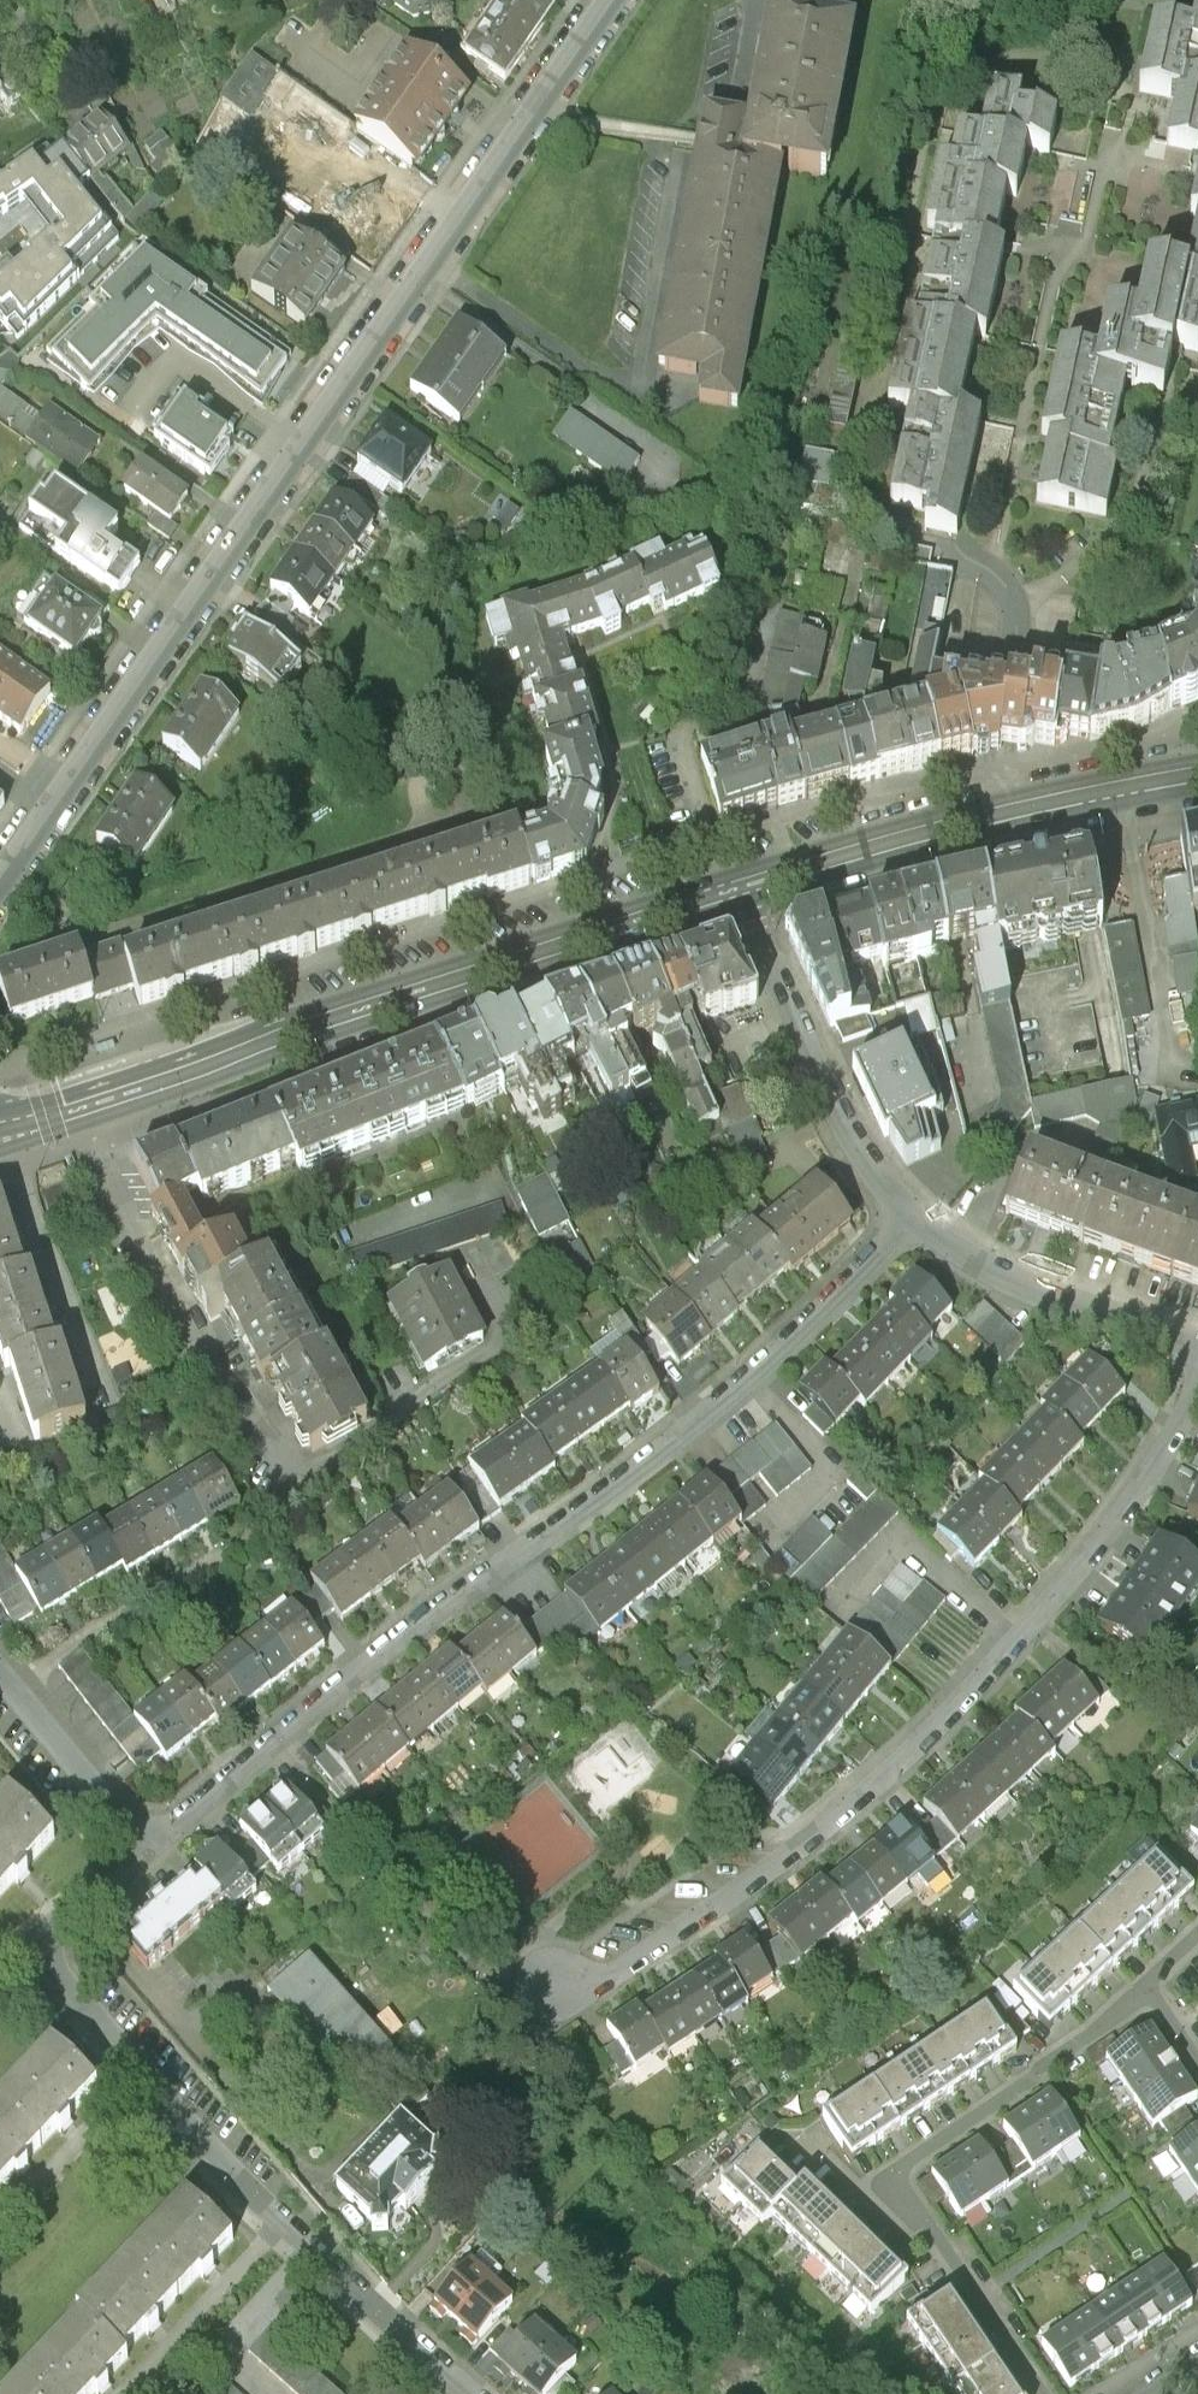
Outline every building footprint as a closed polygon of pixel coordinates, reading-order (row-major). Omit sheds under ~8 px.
[(412,20),(435,15),(445,0),(384,0),(412,20)] [(488,7),(536,40),(552,18),(530,2),(526,0),(493,0),(488,7)] [(488,7),(473,29),(521,62),(526,54),(536,40),(488,7)] [(730,406),(774,167),(819,176),(846,33),(807,25),(809,14),(778,8),(762,95),(756,94),(749,132),(748,132),(747,140),(738,139),(741,124),(710,120),(705,149),(664,369),(704,377),(700,401),(730,406)] [(1195,17),(1191,33),(1153,27),(1141,93),(1176,100),(1166,146),(1196,153),(1197,153),(1197,18),(1195,17)] [(467,45),(461,54),(483,70),(505,85),(521,62),(473,29),(463,42),(467,45)] [(194,150),(219,167),(237,140),(263,102),(332,149),(348,125),(251,58),(220,101),(194,150)] [(355,130),(412,169),(431,141),(434,144),(453,116),(456,112),(452,109),(462,95),(411,58),(401,73),(395,69),(373,101),(374,102),(355,130)] [(3,93),(9,104),(23,96),(0,67),(0,88),(3,92),(3,93)] [(1017,104),(990,98),(981,137),(957,132),(948,165),(939,163),(936,179),(1008,198),(1018,199),(1026,158),(1027,149),(1051,153),(1059,120),(1016,110),(1017,104)] [(64,146),(90,179),(129,148),(102,116),(88,127),(85,122),(76,128),(80,133),(64,146)] [(25,200),(55,237),(0,280),(0,318),(17,338),(119,238),(86,198),(83,201),(76,191),(88,182),(61,148),(40,164),(34,157),(0,180),(0,217),(25,200)] [(1197,221),(1197,176),(1189,219),(1197,221)] [(895,359),(969,376),(978,338),(986,343),(1006,256),(995,250),(1008,198),(936,179),(927,229),(939,232),(918,324),(905,321),(895,359)] [(1186,282),(1149,274),(1138,322),(1108,316),(1099,361),(1095,384),(1128,390),(1133,391),(1164,398),(1172,355),(1173,350),(1197,355),(1197,228),(1186,282)] [(345,274),(291,236),(251,294),(305,331),(324,304),(345,274)] [(285,364),(291,356),(145,254),(45,352),(87,392),(156,324),(263,399),(287,365),(285,364)] [(825,429),(846,434),(870,315),(851,309),(825,429)] [(439,340),(427,356),(486,398),(509,364),(450,323),(439,340)] [(152,345),(133,361),(140,369),(159,352),(152,345)] [(1108,467),(1128,390),(1095,384),(1099,361),(1060,352),(1040,442),(1050,444),(1047,452),(1036,504),(1105,519),(1117,469),(1108,467)] [(465,427),(486,398),(427,356),(415,373),(406,386),(465,427)] [(906,431),(891,507),(929,515),(927,531),(940,533),(959,537),(960,531),(982,424),(959,417),(969,376),(895,359),(886,408),(910,415),(906,431)] [(9,375),(0,373),(0,389),(9,375)] [(0,390),(0,421),(26,439),(26,440),(35,446),(76,475),(100,443),(49,407),(48,409),(36,427),(20,415),(25,408),(0,390)] [(231,443),(234,438),(203,416),(205,412),(185,398),(155,441),(210,480),(223,462),(230,452),(226,449),(231,443)] [(642,466),(574,420),(557,445),(625,490),(642,466)] [(408,502),(437,457),(402,435),(383,422),(354,467),(408,502)] [(825,429),(819,462),(840,467),(846,434),(825,429)] [(792,513),(828,520),(840,467),(819,462),(803,459),(792,513)] [(188,501),(143,469),(125,493),(155,514),(171,525),(171,524),(182,508),(188,501)] [(20,530),(119,598),(140,567),(126,558),(122,563),(104,551),(118,531),(51,484),(20,530)] [(319,511),(307,528),(361,563),(381,532),(328,497),(319,511)] [(171,525),(155,514),(147,526),(169,542),(178,529),(171,524),(171,525)] [(295,546),(287,559),(340,594),(361,563),(307,528),(295,546)] [(661,549),(630,564),(633,569),(644,592),(642,593),(649,610),(652,616),(660,613),(716,592),(702,547),(664,558),(661,549)] [(320,625),(340,594),(287,559),(274,578),(266,590),(320,625)] [(933,681),(955,571),(925,565),(903,675),(933,681)] [(633,569),(585,590),(602,634),(605,638),(622,630),(619,623),(649,610),(642,593),(644,592),(633,569)] [(602,634),(585,590),(531,607),(529,602),(496,612),(509,662),(517,660),(531,705),(535,703),(578,690),(565,645),(576,641),(602,634)] [(40,605),(24,628),(57,650),(75,663),(89,642),(92,642),(95,642),(98,641),(101,638),(102,635),(102,632),(101,629),(99,627),(101,624),(56,593),(46,609),(40,605)] [(109,612),(86,596),(78,608),(101,624),(109,612)] [(806,622),(778,617),(759,713),(785,718),(791,689),(797,660),(801,643),(806,622)] [(240,642),(227,660),(284,700),(306,668),(249,629),(240,642)] [(1190,637),(1160,647),(1177,712),(1196,706),(1197,705),(1197,640),(1190,637)] [(1068,689),(1059,747),(1064,746),(1068,743),(1069,739),(1086,742),(1096,743),(1108,664),(1111,645),(1077,640),(1068,689)] [(797,660),(791,689),(818,695),(828,649),(801,643),(797,660)] [(1108,664),(1096,743),(1140,732),(1177,712),(1160,647),(1108,664)] [(879,662),(856,656),(845,702),(867,708),(879,662)] [(22,736),(51,695),(0,660),(0,720),(22,736)] [(1003,756),(1004,750),(1012,751),(1027,753),(1035,751),(1039,744),(1059,747),(1068,689),(1018,682),(1011,681),(1010,694),(1003,693),(988,691),(988,694),(962,690),(957,701),(971,756),(996,757),(1003,756)] [(180,716),(159,745),(201,776),(242,720),(200,689),(180,716)] [(535,703),(548,751),(588,739),(590,744),(598,741),(583,689),(578,690),(535,703)] [(939,764),(971,756),(957,701),(928,706),(929,710),(939,764)] [(929,710),(895,720),(908,773),(935,765),(939,764),(929,710)] [(799,720),(787,723),(791,739),(793,745),(801,743),(799,738),(804,737),(799,720)] [(888,778),(908,773),(895,720),(866,726),(879,780),(888,778)] [(834,736),(849,787),(872,782),(879,780),(866,726),(834,736)] [(839,791),(849,787),(834,736),(801,743),(793,745),(805,799),(839,791)] [(588,739),(548,751),(541,753),(556,804),(601,790),(603,790),(598,771),(590,744),(588,739)] [(753,750),(747,752),(767,810),(773,808),(805,799),(793,745),(791,739),(753,750)] [(721,825),(767,810),(747,752),(702,765),(721,825)] [(114,810),(94,838),(136,869),(177,813),(134,782),(114,810)] [(601,790),(556,804),(548,831),(520,841),(534,887),(586,872),(604,819),(600,817),(606,804),(601,790)] [(517,833),(451,854),(468,908),(494,900),(534,887),(520,841),(517,833)] [(1182,840),(1187,879),(1193,915),(1197,915),(1197,837),(1193,838),(1182,840)] [(451,854),(371,879),(388,934),(422,923),(468,908),(451,854)] [(1076,859),(986,876),(996,930),(998,942),(1089,925),(1102,923),(1088,857),(1076,859)] [(159,868),(143,874),(147,882),(163,876),(159,868)] [(945,885),(936,887),(948,939),(957,937),(975,934),(996,930),(986,876),(979,878),(945,885)] [(371,879),(305,901),(322,953),(349,945),(388,934),(371,879)] [(1163,920),(1167,950),(1197,945),(1193,915),(1187,879),(1162,882),(1168,920),(1163,920)] [(910,893),(901,895),(918,954),(918,956),(931,953),(929,945),(948,940),(948,939),(936,887),(910,893)] [(880,901),(869,904),(883,957),(885,962),(918,954),(901,895),(880,901)] [(305,901),(237,923),(253,974),(287,964),(322,953),(305,901)] [(822,916),(850,1017),(869,1012),(862,975),(851,974),(849,966),(883,957),(869,904),(834,913),(822,916)] [(793,930),(791,936),(814,987),(833,1028),(850,1017),(822,916),(797,923),(793,930)] [(237,923),(173,944),(189,994),(225,982),(253,974),(237,923)] [(1131,924),(1104,929),(1125,1038),(1134,1036),(1130,1020),(1148,1016),(1131,924)] [(975,970),(983,1007),(1009,1001),(998,942),(996,930),(975,934),(981,968),(975,970)] [(726,939),(680,958),(699,1007),(704,1018),(723,1010),(726,1012),(756,1002),(757,997),(749,979),(746,978),(739,963),(741,960),(732,941),(726,939)] [(157,1003),(189,994),(173,944),(125,960),(135,991),(141,1008),(157,1003)] [(120,945),(82,956),(95,999),(97,1002),(111,998),(135,991),(125,960),(120,945)] [(0,975),(0,989),(11,1026),(48,1014),(53,1012),(59,1011),(93,1000),(95,999),(82,956),(81,950),(40,962),(0,975)] [(680,958),(652,967),(697,1072),(712,1065),(689,1012),(699,1007),(680,958)] [(1174,962),(1179,1000),(1197,997),(1197,959),(1174,962)] [(652,967),(612,981),(636,1032),(659,1021),(661,1029),(656,1034),(652,1043),(663,1048),(698,1130),(699,1129),(718,1120),(708,1097),(697,1072),(652,967)] [(612,981),(579,992),(628,1088),(646,1079),(622,1031),(632,1026),(635,1032),(636,1032),(612,981)] [(559,998),(545,1003),(573,1059),(574,1061),(589,1053),(612,1096),(628,1088),(579,992),(559,998)] [(997,1106),(979,1128),(1000,1145),(1032,1107),(1030,1100),(1009,1001),(983,1007),(1002,1093),(997,1106)] [(530,1007),(513,1016),(556,1103),(571,1095),(562,1078),(564,1077),(560,1067),(573,1059),(545,1003),(532,1011),(530,1007)] [(483,1024),(473,1029),(500,1084),(515,1076),(527,1100),(534,1102),(544,1120),(561,1112),(556,1103),(513,1016),(512,1015),(495,1022),(494,1019),(483,1024)] [(460,1034),(436,1044),(465,1102),(466,1104),(502,1087),(500,1084),(473,1029),(460,1034)] [(916,1041),(855,1070),(869,1100),(876,1114),(907,1163),(940,1147),(933,1116),(943,1111),(936,1083),(916,1041)] [(405,1057),(382,1065),(405,1125),(456,1106),(465,1102),(436,1044),(426,1048),(405,1057)] [(1123,1056),(1110,1058),(1113,1076),(1126,1074),(1123,1056)] [(301,1166),(405,1125),(382,1065),(370,1070),(312,1093),(270,1110),(297,1159),(301,1166)] [(1108,1083),(1030,1100),(1032,1107),(1035,1124),(1086,1113),(1100,1122),(1081,1171),(1086,1173),(1085,1177),(1105,1184),(1138,1099),(1134,1079),(1132,1080),(1108,1083)] [(749,1080),(708,1097),(718,1120),(731,1148),(734,1147),(760,1135),(748,1108),(759,1103),(754,1090),(749,1080)] [(1156,1113),(1171,1197),(1197,1192),(1197,1181),(1189,1139),(1197,1138),(1197,1105),(1156,1113)] [(270,1110),(176,1146),(198,1190),(202,1196),(297,1159),(270,1110)] [(731,1148),(718,1120),(699,1129),(700,1134),(704,1132),(706,1137),(699,1140),(701,1144),(694,1147),(705,1170),(731,1148)] [(772,1161),(760,1135),(734,1147),(745,1173),(772,1161)] [(136,1162),(160,1209),(178,1200),(198,1190),(176,1146),(157,1153),(136,1162)] [(557,1159),(562,1169),(572,1189),(585,1182),(570,1152),(557,1159)] [(1028,1155),(1007,1212),(1082,1242),(1105,1184),(1085,1177),(1086,1173),(1081,1171),(1049,1159),(1047,1162),(1028,1155)] [(562,1169),(531,1185),(557,1238),(573,1230),(598,1280),(614,1273),(572,1189),(562,1169)] [(829,1174),(817,1184),(848,1221),(860,1210),(829,1174)] [(849,1222),(848,1221),(817,1184),(816,1183),(757,1232),(787,1268),(790,1271),(849,1222)] [(1105,1184),(1082,1242),(1172,1275),(1194,1218),(1105,1184)] [(525,1225),(516,1196),(362,1247),(376,1272),(525,1225)] [(0,1199),(0,1282),(25,1274),(14,1237),(1,1198),(0,1199)] [(199,1298),(252,1270),(233,1236),(205,1251),(178,1200),(160,1209),(153,1213),(180,1263),(199,1298)] [(1194,1218),(1172,1275),(1197,1285),(1197,1220),(1194,1218)] [(754,1228),(729,1248),(763,1288),(787,1268),(757,1232),(754,1228)] [(735,1313),(763,1288),(729,1248),(701,1272),(703,1274),(735,1313)] [(229,1319),(244,1345),(299,1316),(269,1261),(252,1270),(199,1298),(211,1321),(225,1313),(229,1319)] [(25,1274),(0,1282),(0,1351),(5,1364),(10,1362),(61,1345),(48,1308),(35,1270),(25,1274)] [(446,1273),(391,1303),(427,1370),(482,1341),(464,1306),(446,1273)] [(675,1298),(676,1300),(708,1338),(737,1315),(735,1313),(703,1274),(675,1298)] [(950,1310),(915,1276),(891,1301),(896,1306),(926,1335),(950,1310)] [(998,1294),(977,1316),(1020,1357),(1041,1335),(998,1294)] [(710,1341),(708,1338),(676,1300),(647,1324),(655,1336),(662,1345),(679,1366),(710,1341)] [(896,1306),(874,1328),(909,1362),(931,1340),(926,1335),(896,1306)] [(317,1349),(299,1316),(244,1345),(259,1375),(263,1381),(271,1377),(282,1396),(337,1367),(325,1345),(317,1349)] [(874,1328),(852,1350),(888,1384),(909,1362),(874,1328)] [(621,1339),(627,1347),(628,1346),(639,1363),(650,1354),(643,1344),(633,1331),(621,1339)] [(643,1344),(650,1354),(657,1364),(668,1355),(662,1345),(655,1336),(643,1344)] [(75,1384),(61,1345),(10,1362),(35,1439),(67,1429),(87,1422),(75,1384)] [(599,1367),(600,1368),(629,1410),(630,1412),(659,1392),(639,1363),(628,1346),(627,1347),(599,1367)] [(1100,1346),(1089,1357),(1110,1378),(1121,1367),(1100,1346)] [(866,1407),(888,1384),(852,1350),(830,1372),(860,1402),(866,1407)] [(1089,1357),(1065,1380),(1101,1416),(1125,1393),(1110,1378),(1089,1357)] [(860,1402),(830,1372),(824,1366),(800,1391),(814,1404),(834,1424),(836,1426),(860,1402)] [(311,1450),(367,1421),(350,1391),(337,1367),(282,1396),(311,1450)] [(603,1428),(629,1410),(600,1368),(574,1387),(603,1428)] [(1078,1440),(1101,1416),(1065,1380),(1042,1404),(1047,1409),(1078,1440)] [(577,1446),(603,1428),(574,1387),(548,1405),(577,1446)] [(822,1436),(834,1424),(814,1404),(802,1416),(822,1436)] [(551,1465),(577,1446),(548,1405),(522,1423),(525,1428),(551,1465)] [(1047,1409),(1025,1432),(1060,1467),(1083,1444),(1078,1440),(1047,1409)] [(811,1467),(775,1423),(706,1479),(741,1522),(764,1503),(747,1483),(759,1473),(777,1495),(811,1467)] [(525,1428),(499,1446),(528,1487),(554,1469),(551,1465),(525,1428)] [(1025,1432),(1003,1454),(1038,1489),(1060,1467),(1025,1432)] [(500,1507),(528,1487),(499,1446),(470,1465),(485,1486),(500,1507)] [(1015,1512),(1038,1489),(1003,1454),(980,1477),(985,1482),(1015,1512)] [(214,1465),(182,1484),(207,1527),(239,1508),(214,1465)] [(813,1518),(772,1561),(793,1590),(809,1604),(901,1512),(859,1472),(847,1483),(869,1503),(833,1539),(813,1518)] [(706,1479),(678,1502),(713,1545),(741,1522),(706,1479)] [(985,1482),(962,1505),(999,1541),(1022,1518),(1015,1512),(985,1482)] [(181,1542),(207,1527),(182,1484),(156,1499),(181,1542)] [(485,1486),(460,1503),(477,1527),(501,1510),(500,1507),(485,1486)] [(449,1488),(420,1509),(450,1550),(479,1529),(477,1527),(460,1503),(449,1488)] [(1197,1516),(1197,1491),(1189,1511),(1197,1516)] [(156,1499),(130,1515),(155,1558),(181,1542),(156,1499)] [(684,1568),(713,1545),(678,1502),(650,1525),(684,1568)] [(976,1564),(999,1541),(962,1505),(939,1527),(960,1548),(976,1564)] [(426,1568),(450,1550),(420,1509),(397,1527),(423,1564),(426,1568)] [(127,1575),(155,1558),(130,1515),(102,1531),(124,1569),(127,1575)] [(394,1523),(367,1542),(396,1583),(423,1564),(397,1527),(394,1523)] [(656,1590),(684,1568),(650,1525),(621,1548),(656,1590)] [(98,1526),(71,1541),(97,1585),(124,1569),(102,1531),(98,1526)] [(949,1559),(960,1548),(939,1527),(929,1538),(949,1559)] [(71,1541),(44,1557),(70,1601),(97,1585),(71,1541)] [(369,1602),(396,1583),(367,1542),(340,1561),(369,1602)] [(1148,1661),(1197,1589),(1197,1569),(1159,1542),(1100,1628),(1148,1661)] [(13,1626),(39,1611),(17,1573),(0,1544),(0,1604),(13,1626)] [(628,1613),(656,1590),(621,1548),(593,1571),(628,1613)] [(43,1617),(70,1601),(44,1557),(17,1573),(39,1611),(43,1617)] [(342,1621),(369,1602),(340,1561),(313,1580),(318,1588),(336,1613),(342,1621)] [(876,1638),(923,1582),(902,1564),(855,1620),(876,1638)] [(599,1636),(628,1613),(593,1571),(565,1594),(582,1616),(599,1636)] [(876,1638),(867,1649),(889,1668),(945,1600),(923,1582),(876,1638)] [(318,1588),(291,1608),(309,1632),(336,1613),(318,1588)] [(582,1616),(565,1594),(517,1634),(535,1656),(582,1616)] [(291,1608),(264,1629),(295,1668),(322,1647),(309,1632),(291,1608)] [(504,1618),(480,1638),(512,1678),(537,1658),(535,1656),(517,1634),(504,1618)] [(269,1689),(295,1668),(264,1629),(238,1650),(269,1689)] [(847,1633),(824,1662),(866,1696),(889,1668),(867,1649),(847,1633)] [(487,1698),(512,1678),(480,1638),(455,1658),(483,1692),(487,1698)] [(79,1650),(56,1669),(138,1773),(161,1754),(134,1720),(79,1650)] [(238,1650),(214,1669),(245,1708),(269,1689),(238,1650)] [(451,1653),(427,1673),(458,1712),(483,1692),(455,1658),(451,1653)] [(842,1725),(866,1696),(824,1662),(800,1690),(842,1725)] [(221,1727),(245,1708),(214,1669),(190,1688),(216,1721),(221,1727)] [(1063,1669),(1039,1691),(1073,1729),(1098,1706),(1096,1704),(1076,1683),(1063,1669)] [(1090,1670),(1076,1683),(1096,1704),(1109,1692),(1090,1670)] [(434,1732),(458,1712),(427,1673),(402,1693),(434,1732)] [(184,1681),(159,1700),(191,1741),(216,1721),(190,1688),(184,1681)] [(818,1751),(842,1725),(800,1690),(777,1718),(818,1751)] [(1048,1752),(1073,1729),(1039,1691),(1013,1714),(1019,1720),(1048,1752)] [(410,1752),(434,1732),(402,1693),(378,1713),(410,1752)] [(166,1760),(191,1741),(159,1700),(134,1720),(161,1754),(166,1760)] [(378,1713),(351,1734),(383,1773),(410,1752),(378,1713)] [(777,1718),(754,1746),(795,1779),(818,1751),(777,1718)] [(1019,1720),(997,1740),(1031,1778),(1053,1758),(1048,1752),(1019,1720)] [(359,1793),(383,1773),(351,1734),(327,1754),(345,1776),(359,1793)] [(1007,1800),(1031,1778),(997,1740),(973,1762),(1007,1800)] [(772,1807),(795,1779),(754,1746),(732,1773),(772,1807)] [(984,1820),(1007,1800),(973,1762),(950,1782),(984,1820)] [(348,1802),(359,1793),(345,1776),(334,1785),(348,1802)] [(958,1845),(984,1820),(950,1782),(924,1808),(936,1822),(956,1843),(958,1845)] [(288,1787),(262,1808),(302,1855),(327,1834),(288,1787)] [(0,1812),(0,1896),(54,1840),(11,1800),(0,1812)] [(277,1875),(302,1855),(262,1808),(238,1828),(251,1844),(273,1869),(277,1875)] [(956,1843),(936,1822),(914,1842),(932,1864),(956,1843)] [(902,1827),(875,1849),(907,1888),(934,1866),(932,1864),(914,1842),(902,1827)] [(251,1844),(233,1859),(255,1885),(273,1869),(251,1844)] [(202,1884),(219,1904),(228,1915),(259,1891),(255,1885),(233,1859),(222,1846),(193,1870),(202,1884)] [(875,1849),(850,1868),(882,1908),(907,1888),(875,1849)] [(1184,1902),(1195,1892),(1160,1855),(1139,1874),(1174,1912),(1184,1902)] [(857,1927),(882,1908),(850,1868),(826,1889),(854,1923),(857,1927)] [(1163,1922),(1174,1912),(1139,1874),(1118,1894),(1153,1932),(1163,1922)] [(821,1883),(795,1904),(828,1944),(854,1923),(826,1889),(821,1883)] [(161,1953),(212,1910),(219,1904),(202,1884),(192,1892),(185,1884),(164,1901),(160,1896),(152,1902),(144,1909),(148,1913),(125,1932),(137,1946),(126,1955),(142,1974),(164,1956),(161,1953)] [(1143,1941),(1153,1932),(1118,1894),(1096,1914),(1131,1951),(1143,1941)] [(802,1965),(828,1944),(795,1904),(770,1925),(782,1940),(800,1962),(802,1965)] [(1121,1961),(1131,1951),(1096,1914),(1075,1933),(1110,1971),(1121,1961)] [(1100,1980),(1110,1971),(1075,1933),(1054,1953),(1089,1991),(1100,1980)] [(755,1956),(744,1940),(715,1960),(720,1967),(742,2002),(772,1982),(771,1980),(755,1956)] [(782,1940),(755,1956),(771,1980),(800,1962),(782,1940)] [(1080,2000),(1089,1991),(1054,1953),(1033,1973),(1068,2010),(1080,2000)] [(393,2052),(308,1954),(280,1978),(270,1987),(351,2088),(367,2075),(391,2054),(393,2052)] [(720,1967),(693,1983),(720,2026),(746,2009),(742,2002),(720,1967)] [(1058,2020),(1068,2010),(1033,1973),(1012,1993),(1047,2030),(1058,2020)] [(693,2043),(720,2026),(693,1983),(666,2000),(693,2043)] [(667,2059),(693,2043),(666,2000),(640,2017),(663,2054),(667,2059)] [(1005,2056),(1017,2049),(987,2005),(963,2021),(992,2064),(1005,2056)] [(632,2073),(663,2054),(640,2017),(636,2011),(605,2030),(615,2045),(630,2070),(632,2073)] [(981,2072),(992,2064),(963,2021),(940,2036),(969,2080),(981,2072)] [(1109,2056),(1124,2080),(1169,2052),(1164,2044),(1154,2027),(1109,2056)] [(956,2088),(969,2080),(940,2036),(916,2052),(944,2096),(956,2088)] [(0,2098),(0,2104),(40,2144),(97,2086),(54,2043),(0,2098)] [(618,2077),(630,2070),(615,2045),(603,2053),(618,2077)] [(934,2104),(944,2096),(916,2052),(893,2067),(922,2111),(934,2104)] [(1124,2080),(1140,2105),(1185,2076),(1181,2070),(1169,2052),(1124,2080)] [(429,2099),(391,2054),(367,2075),(405,2120),(429,2099)] [(911,2118),(922,2111),(893,2067),(870,2083),(899,2127),(911,2118)] [(1185,2076),(1140,2105),(1155,2129),(1162,2125),(1180,2113),(1197,2101),(1197,2096),(1190,2084),(1185,2076)] [(887,2134),(899,2127),(870,2083),(847,2098),(876,2142),(887,2134)] [(1038,2101),(1027,2109),(1056,2152),(1080,2137),(1050,2093),(1038,2101)] [(863,2150),(876,2142),(847,2098),(823,2114),(852,2158),(863,2150)] [(40,2144),(0,2104),(0,2185),(40,2144)] [(1032,2169),(1056,2152),(1027,2109),(1013,2118),(1003,2125),(1012,2139),(1032,2169)] [(1171,2148),(1190,2136),(1180,2113),(1162,2125),(1171,2148)] [(401,2121),(335,2188),(382,2234),(448,2168),(401,2121)] [(1179,2177),(1197,2165),(1197,2132),(1190,2136),(1171,2148),(1164,2153),(1179,2177)] [(1005,2152),(992,2160),(1008,2185),(1032,2169),(1012,2139),(1001,2146),(1005,2152)] [(968,2147),(955,2156),(985,2200),(1008,2185),(992,2160),(979,2140),(968,2147)] [(721,2184),(741,2205),(769,2174),(759,2164),(750,2155),(721,2184)] [(961,2216),(985,2200),(955,2156),(944,2163),(932,2172),(961,2216)] [(1179,2177),(1194,2201),(1197,2199),(1197,2165),(1179,2177)] [(778,2183),(769,2174),(741,2205),(761,2224),(774,2211),(790,2195),(778,2183)] [(774,2211),(793,2230),(827,2196),(817,2186),(808,2177),(790,2195),(774,2211)] [(793,2230),(812,2249),(846,2215),(837,2205),(827,2196),(793,2230)] [(189,2198),(133,2254),(175,2295),(230,2239),(189,2198)] [(812,2249),(831,2268),(865,2234),(858,2227),(846,2215),(812,2249)] [(831,2268),(850,2292),(888,2256),(874,2243),(865,2234),(831,2268)] [(120,2352),(175,2295),(133,2254),(78,2311),(84,2317),(120,2352)] [(895,2263),(888,2256),(850,2292),(870,2314),(908,2275),(895,2263)] [(1179,2319),(1194,2310),(1165,2265),(1140,2281),(1169,2326),(1179,2319)] [(440,2314),(451,2324),(488,2285),(469,2267),(432,2306),(440,2314)] [(1155,2335),(1169,2326),(1140,2281),(1115,2298),(1144,2342),(1155,2335)] [(513,2308),(488,2285),(451,2324),(465,2337),(476,2348),(513,2308)] [(957,2303),(948,2290),(903,2319),(919,2344),(964,2315),(957,2303)] [(247,2346),(298,2393),(340,2393),(287,2344),(317,2313),(297,2294),(247,2346)] [(1138,2346),(1144,2342),(1115,2298),(1091,2314),(1120,2358),(1138,2346)] [(1107,2366),(1120,2358),(1091,2314),(1066,2330),(1095,2374),(1107,2366)] [(972,2326),(964,2315),(919,2344),(935,2369),(980,2339),(972,2326)] [(28,2375),(48,2393),(94,2393),(128,2359),(120,2352),(84,2317),(28,2375)] [(503,2377),(513,2387),(553,2347),(534,2328),(494,2369),(503,2377)] [(1087,2379),(1095,2374),(1066,2330),(1041,2346),(1070,2390),(1087,2379)] [(987,2349),(980,2339),(935,2369),(951,2393),(997,2364),(987,2349)] [(553,2347),(513,2387),(520,2393),(552,2393),(576,2369),(553,2347)] [(997,2364),(951,2393),(952,2393),(1006,2393),(1013,2389),(1005,2377),(997,2364)] [(224,2373),(204,2393),(245,2393),(224,2373)] [(28,2375),(9,2393),(48,2393),(28,2375)]
